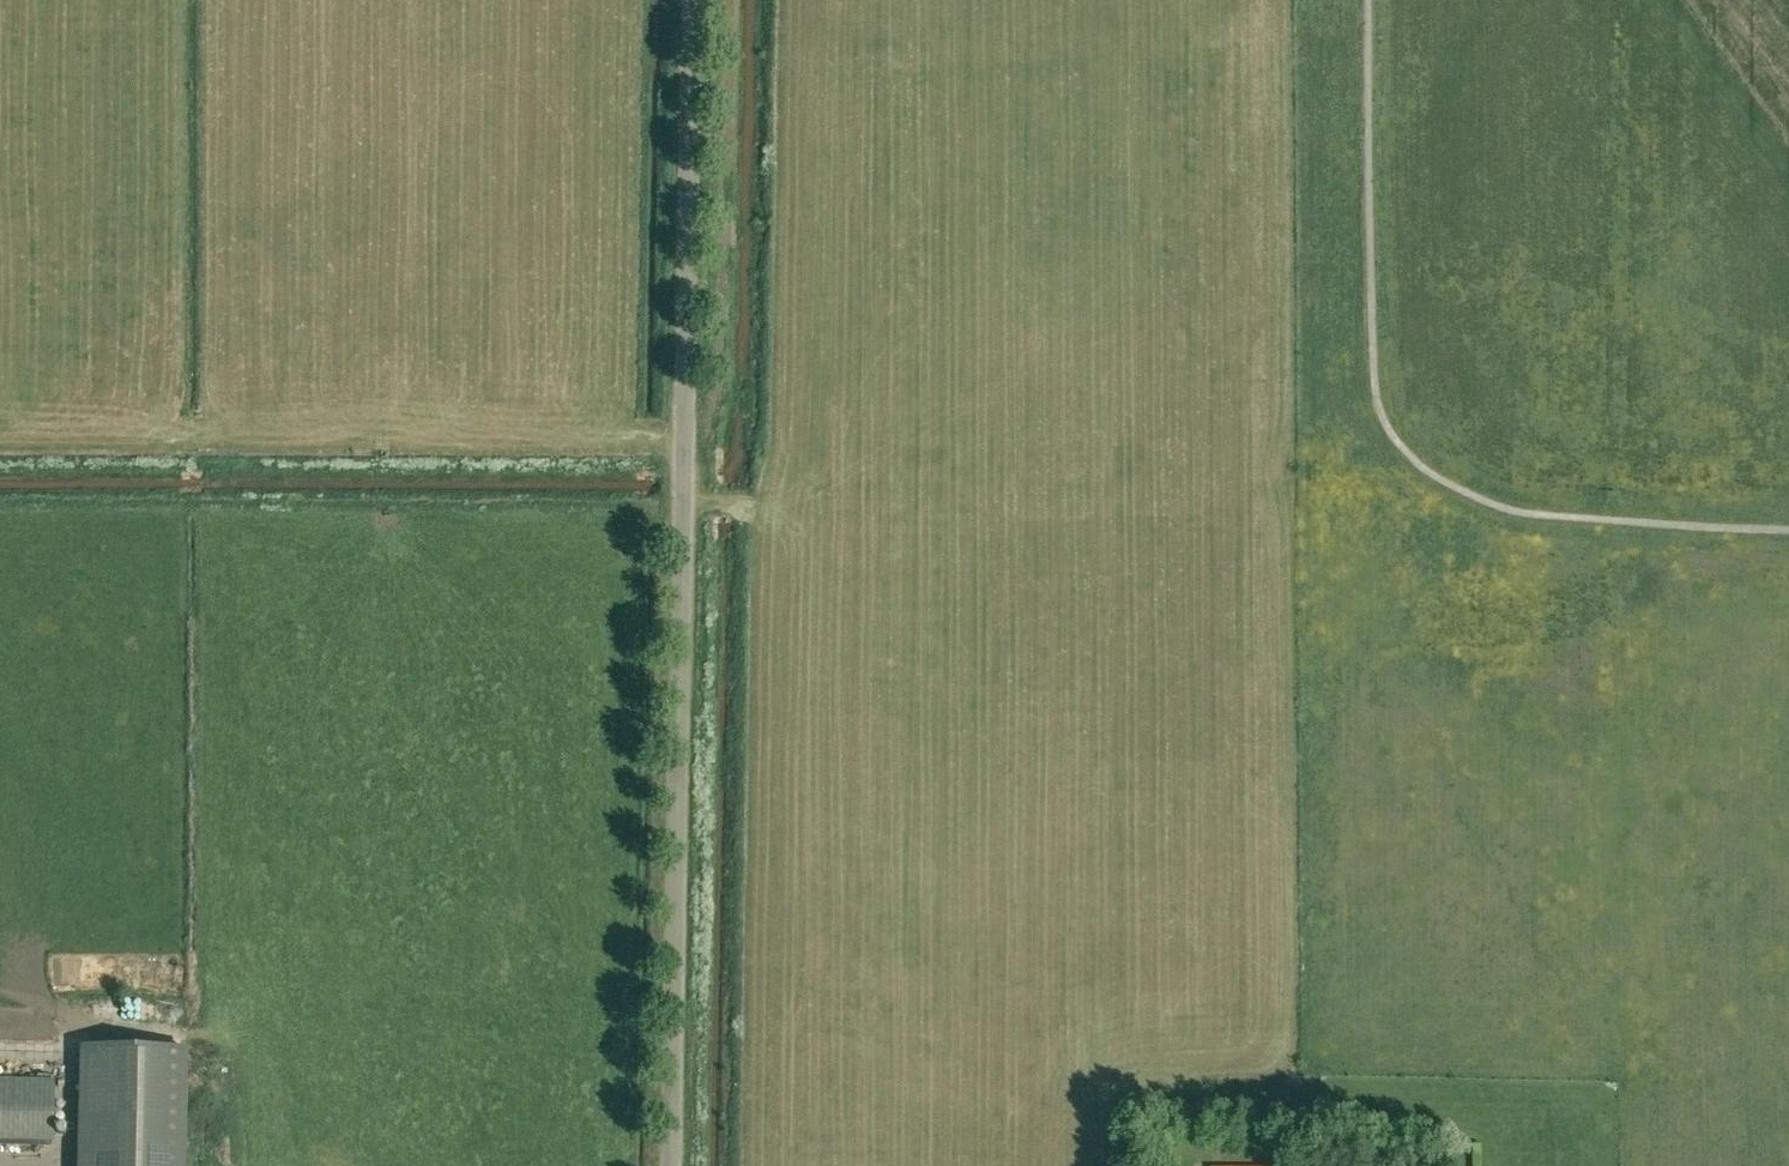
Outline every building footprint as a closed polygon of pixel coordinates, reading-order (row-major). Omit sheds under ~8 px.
[(177,1045),(75,1046),(76,1165),(178,1165),(177,1045)] [(54,1080),(0,1079),(0,1142),(53,1143),(54,1080)]
